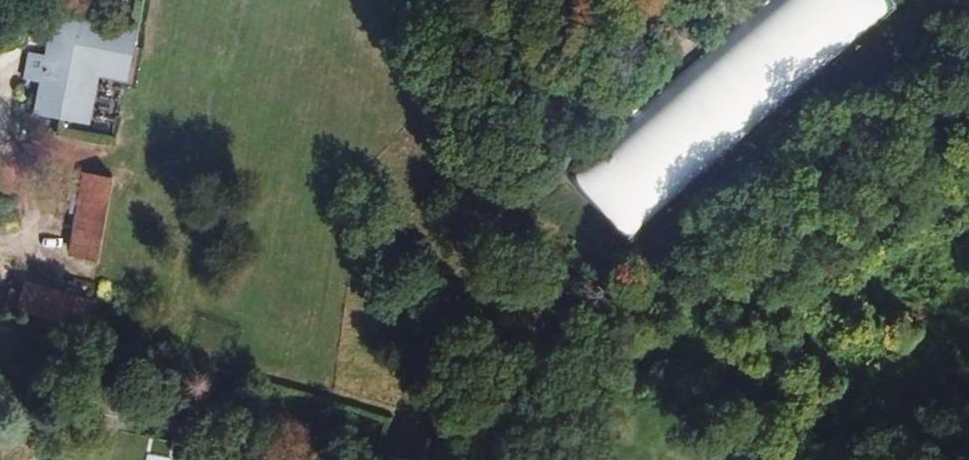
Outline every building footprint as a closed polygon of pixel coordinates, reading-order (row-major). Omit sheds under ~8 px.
[(701,56),(760,124),(896,6),(891,0),(766,0),(701,56)] [(46,59),(30,56),(26,76),(43,79),(36,108),(87,119),(96,72),(122,77),(131,33),(111,30),(112,26),(104,25),(103,28),(55,19),(46,59)] [(698,56),(565,174),(626,244),(760,125),(698,56)] [(71,250),(98,256),(112,177),(84,173),(71,250)] [(78,327),(84,324),(88,302),(26,283),(23,294),(11,291),(9,297),(0,295),(0,303),(78,327)]
